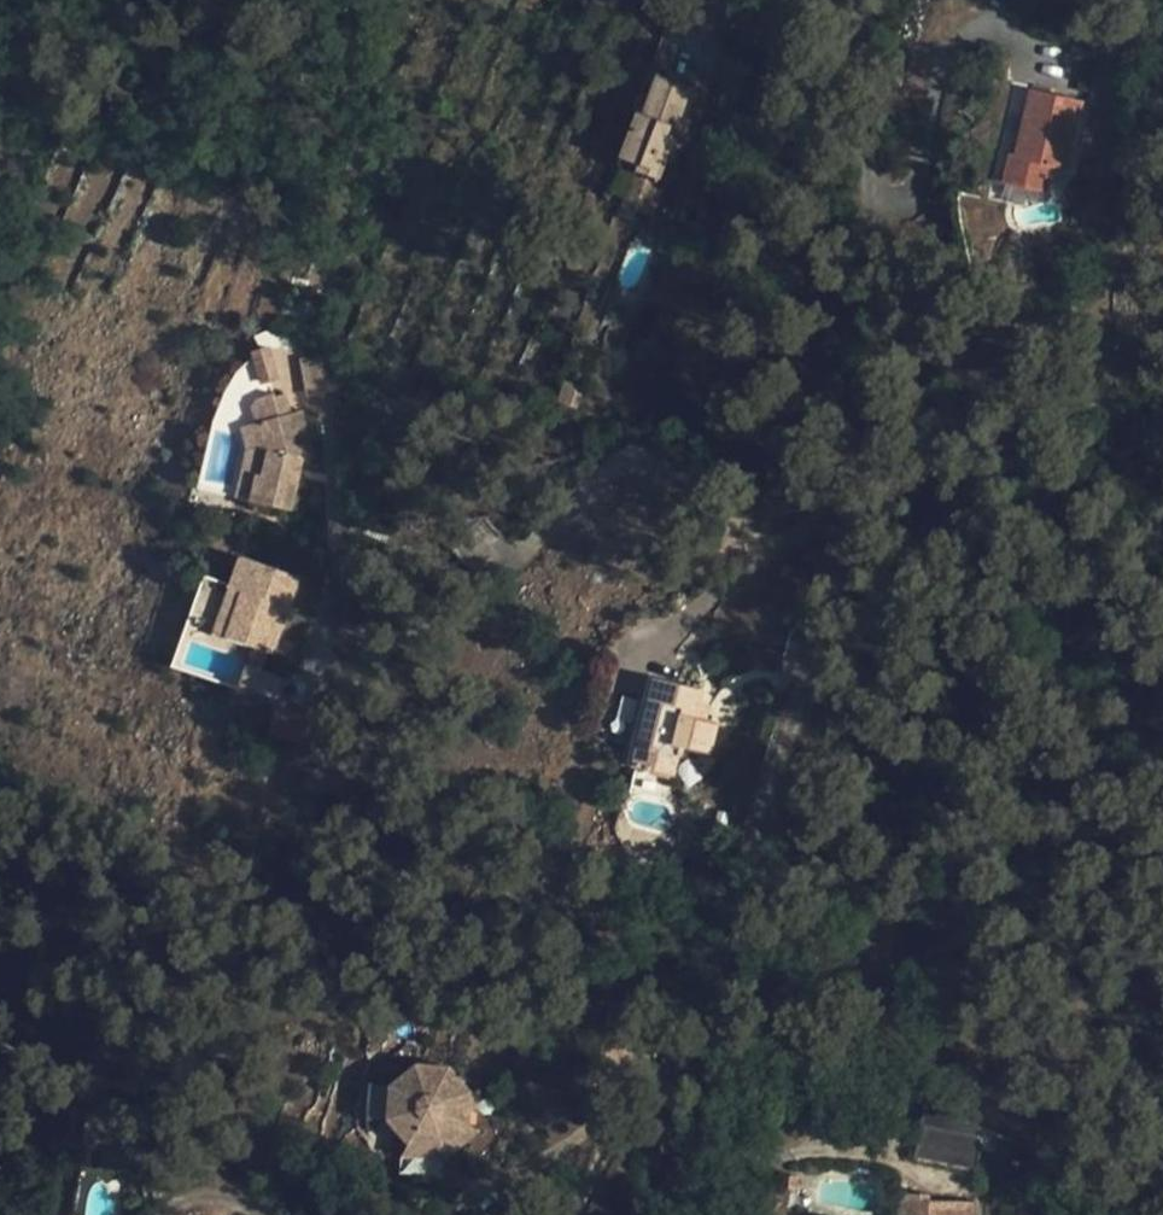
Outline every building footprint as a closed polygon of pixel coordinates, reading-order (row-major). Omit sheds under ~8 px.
[(643,114),(659,73),(648,69),(633,110),(638,111),(643,114)] [(691,87),(659,73),(643,114),(638,111),(621,158),(640,164),(637,171),(659,180),(674,138),(675,136),(673,135),(680,116),(691,87)] [(1024,158),(1016,155),(1010,154),(1004,182),(1045,192),(1052,166),(1065,170),(1081,102),(1030,91),(1019,140),(1027,143),(1024,158)] [(692,120),(680,116),(673,135),(675,136),(674,138),(684,142),(692,120)] [(1027,143),(1019,140),(1016,155),(1024,158),(1027,143)] [(640,164),(621,158),(619,164),(637,171),(640,164)] [(659,180),(637,171),(624,206),(646,213),(659,180)] [(584,386),(565,379),(558,401),(577,407),(584,386)] [(258,474),(252,502),(289,510),(301,462),(313,458),(300,411),(292,413),(287,392),(276,396),(276,393),(255,399),(253,405),(258,422),(251,425),(258,448),(252,473),(258,474)] [(218,433),(221,423),(214,422),(199,488),(205,489),(208,478),(218,433)] [(236,427),(221,423),(218,433),(234,436),(236,427)] [(258,448),(251,425),(242,427),(249,449),(237,498),(252,502),(258,474),(252,473),(258,448)] [(227,495),(230,483),(208,478),(205,489),(227,495)] [(284,617),(288,606),(299,576),(242,557),(231,586),(243,590),(226,637),(256,648),(249,666),(242,686),(272,697),(279,676),(261,670),(269,653),(272,654),(284,617)] [(214,633),(231,586),(204,576),(187,623),(214,633)] [(243,590),(231,586),(214,633),(226,637),(243,590)] [(294,608),(288,606),(284,617),(290,620),(294,608)] [(214,633),(187,623),(182,638),(192,641),(208,647),(214,633)] [(221,652),(226,637),(214,633),(208,647),(221,652)] [(184,664),(192,641),(182,638),(174,660),(184,664)] [(632,767),(656,678),(650,677),(627,766),(632,767)] [(703,689),(656,678),(632,767),(673,776),(678,756),(682,756),(684,748),(710,754),(718,722),(706,720),(698,718),(701,703),(703,689)] [(274,712),(311,722),(315,709),(278,698),(274,712)] [(710,705),(701,703),(698,718),(706,720),(710,705)] [(303,746),(311,722),(274,712),(268,735),(303,746)] [(505,985),(495,978),(485,989),(494,997),(505,985)] [(470,1111),(470,1091),(451,1067),(417,1064),(391,1086),(389,1119),(410,1143),(443,1148),(469,1125),(463,1121),(464,1110),(470,1111)] [(369,1089),(367,1119),(383,1119),(384,1090),(369,1089)] [(479,1089),(470,1091),(470,1111),(478,1111),(479,1089)] [(926,1102),(922,1126),(979,1137),(981,1127),(926,1102)] [(479,1130),(469,1125),(443,1148),(447,1159),(479,1130)] [(979,1137),(922,1126),(915,1158),(977,1171),(984,1138),(979,1137)] [(443,1148),(410,1143),(403,1155),(447,1159),(443,1148)] [(974,1202),(927,1201),(928,1194),(902,1194),(901,1214),(974,1214),(974,1202)]
